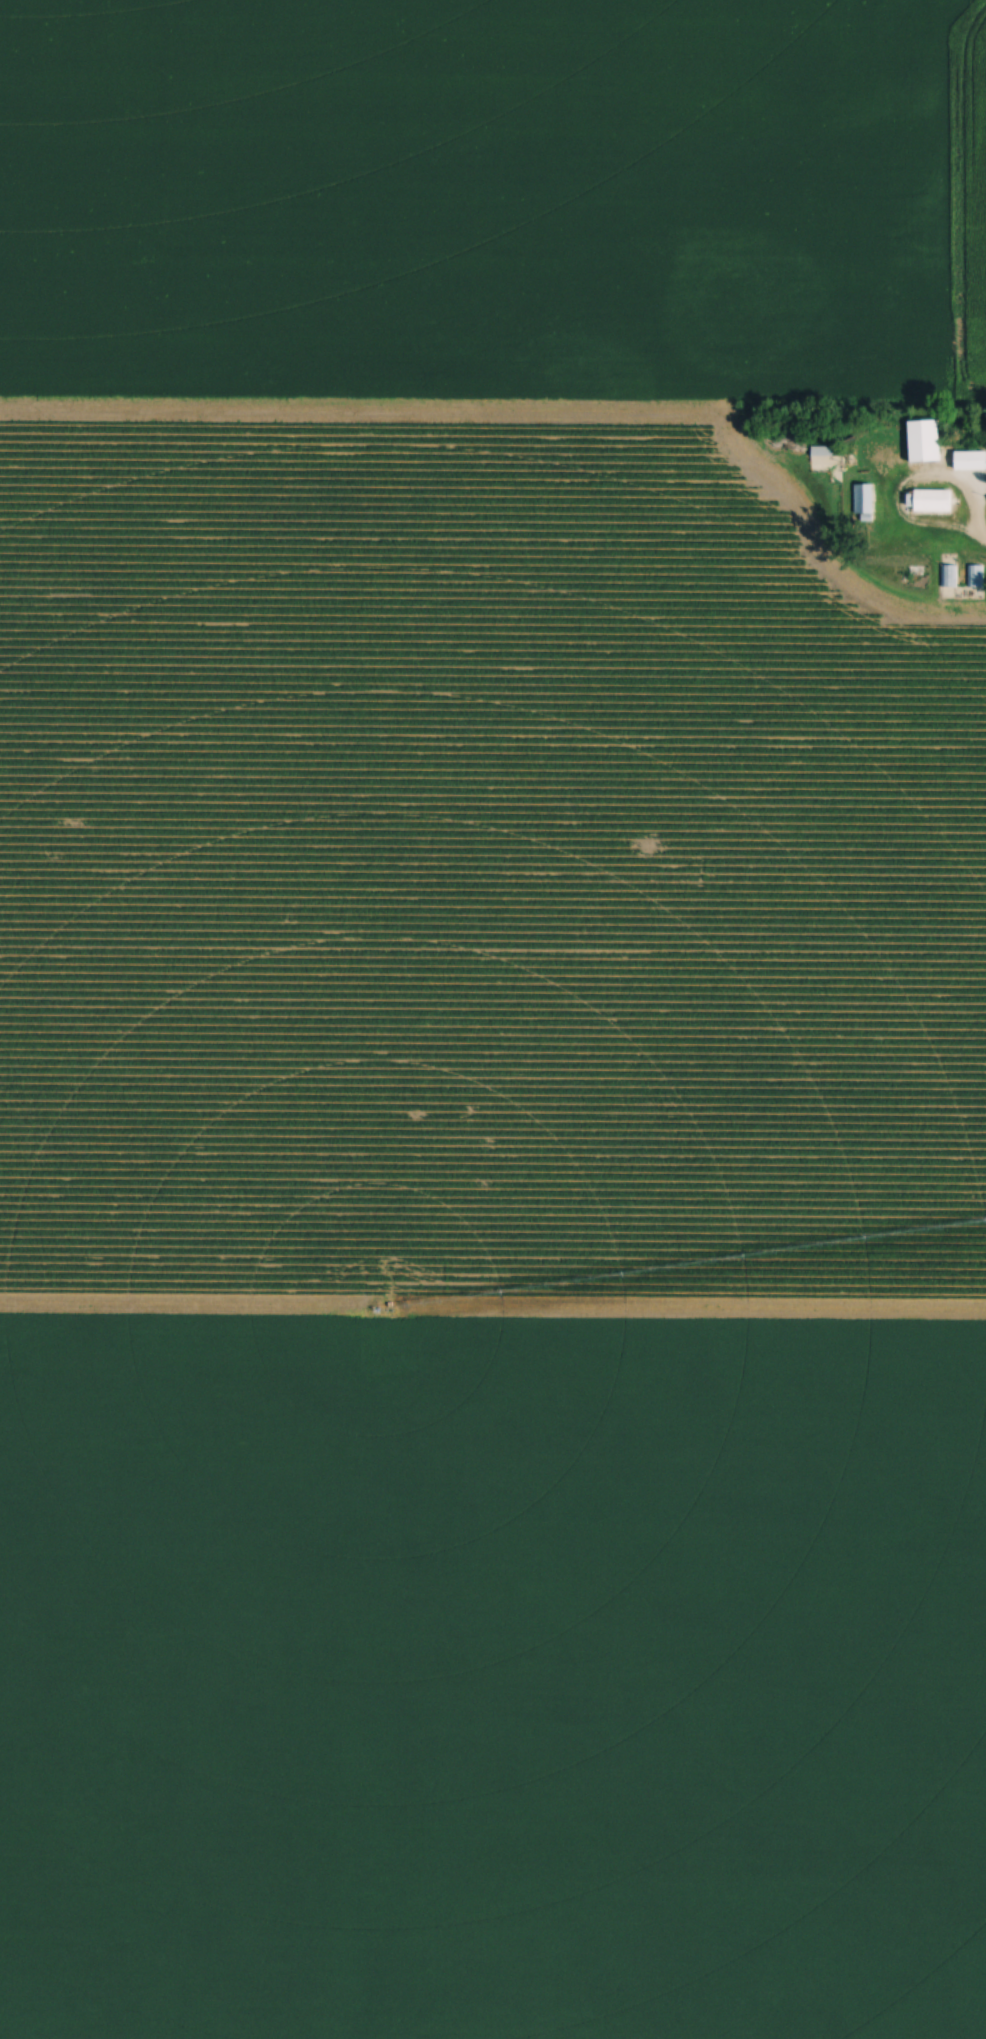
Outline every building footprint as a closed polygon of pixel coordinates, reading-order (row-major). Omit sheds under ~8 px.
[(912,462),(942,462),(942,421),(912,421),(912,462)] [(834,457),(834,447),(814,447),(814,457),(834,457)] [(957,452),(957,471),(985,471),(985,452),(957,452)] [(875,484),(856,484),(856,514),(875,514),(875,484)] [(954,490),(916,490),(916,512),(954,512),(954,490)] [(943,565),(943,588),(959,588),(959,565),(943,565)] [(984,588),(984,566),(970,566),(970,588),(984,588)]
